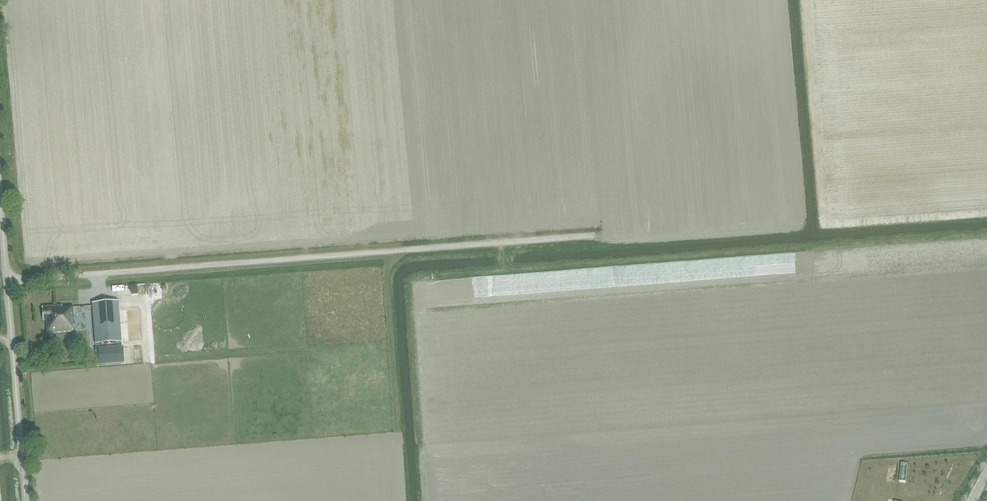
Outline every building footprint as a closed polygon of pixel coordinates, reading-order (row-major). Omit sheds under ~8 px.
[(118,302),(92,304),(92,313),(94,328),(95,344),(121,342),(118,302)] [(62,306),(42,307),(43,321),(46,321),(47,334),(73,332),(72,322),(74,322),(73,307),(62,308),(62,306)] [(123,358),(122,346),(98,348),(99,365),(111,364),(110,359),(123,358)]
